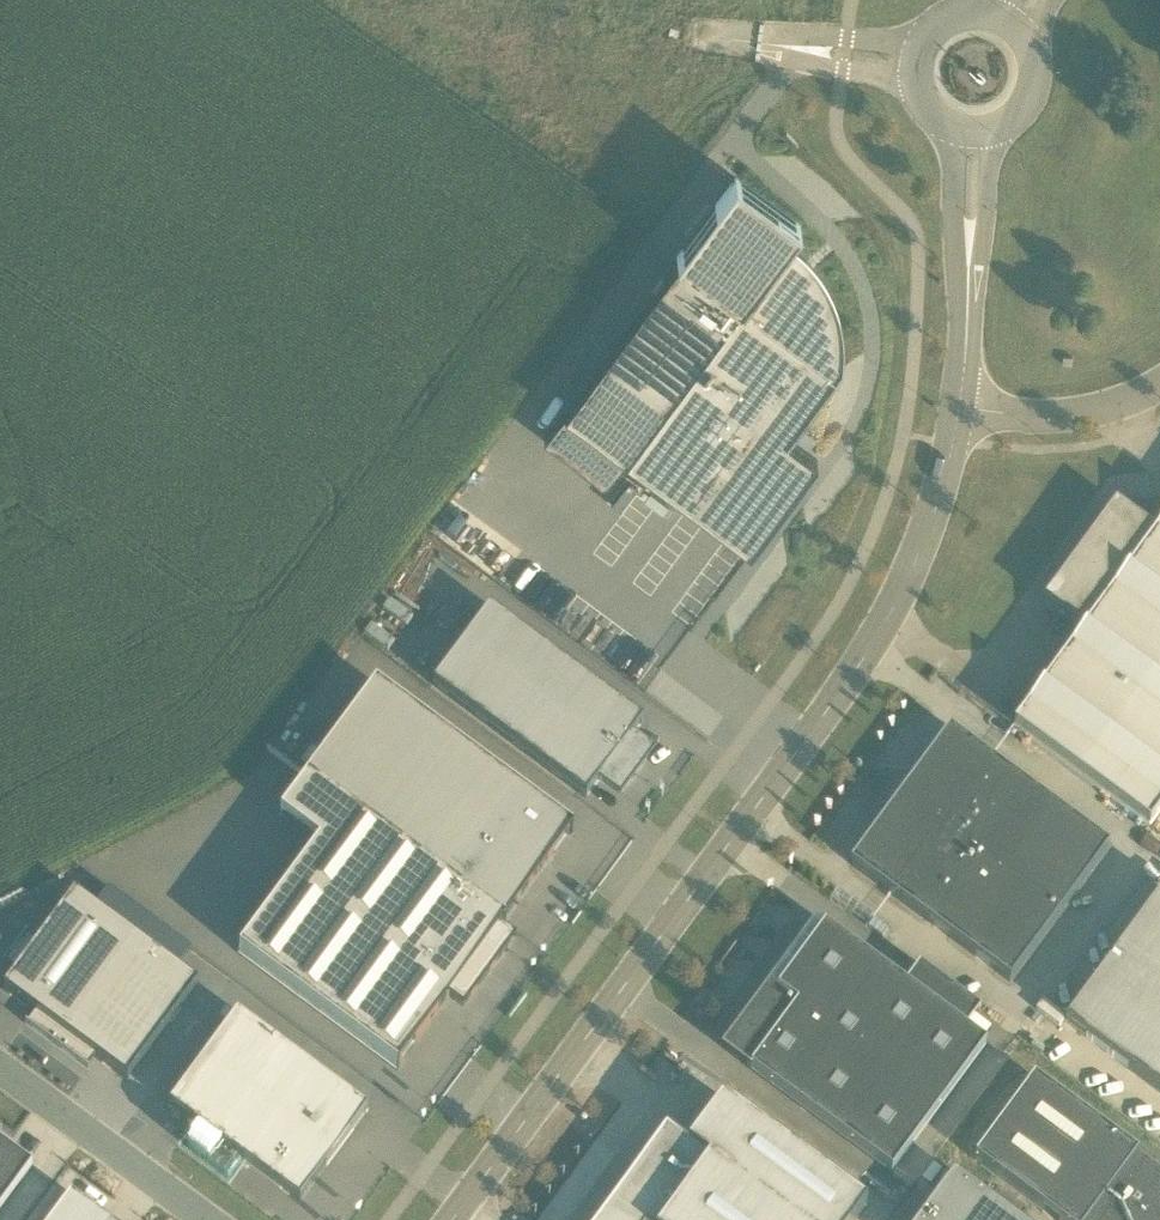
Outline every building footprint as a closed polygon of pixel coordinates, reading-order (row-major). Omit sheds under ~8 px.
[(663,277),(564,410),(626,457),(627,458),(750,549),(750,548),(817,459),(787,437),(836,370),(834,368),(836,358),(837,347),(837,336),(836,325),(834,314),(831,303),(828,293),(823,283),(817,274),(811,265),(804,257),(796,249),(787,242),(801,224),(741,180),(736,176),(677,256),(678,257),(663,277)] [(1116,508),(1050,600),(1082,624),(1080,627),(1084,630),(1013,726),(1149,826),(1159,812),(1159,526),(1153,535),(1116,508)] [(601,780),(620,794),(649,755),(630,741),(644,722),(490,608),(476,627),(478,629),(449,667),(448,666),(433,685),(587,799),(601,780)] [(375,686),(307,778),(501,923),(504,925),(505,924),(505,923),(503,921),(568,832),(571,834),(573,832),(375,686)] [(908,787),(906,788),(910,797),(906,801),(1060,914),(1109,846),(952,731),(950,729),(908,787)] [(893,807),(851,864),(853,865),(1010,981),(1060,914),(906,801),(904,805),(894,805),(893,807)] [(344,806),(237,953),(393,1068),(433,1013),(448,1024),(492,964),(477,953),(500,922),(344,806)] [(17,970),(3,989),(35,1013),(28,1023),(26,1022),(25,1023),(27,1024),(57,1046),(135,939),(73,893),(37,943),(26,935),(27,933),(26,932),(4,962),(5,963),(6,962),(17,970)] [(1115,954),(1159,987),(1159,894),(1115,954)] [(766,1005),(759,1001),(724,1048),(751,1068),(750,1069),(892,1173),(986,1044),(825,926),(766,1005)] [(135,939),(57,1046),(87,1068),(88,1069),(89,1068),(88,1067),(95,1057),(127,1080),(197,985),(135,939)] [(1065,1022),(1085,1036),(1159,1091),(1159,987),(1115,954),(1065,1022)] [(168,1105),(299,1202),(368,1109),(237,1013),(168,1105)] [(1034,1079),(974,1160),(1056,1219),(1159,1219),(1159,1172),(1034,1079)] [(32,1166),(0,1143),(0,1209),(32,1166)] [(918,1219),(1015,1219),(952,1174),(918,1219)]
